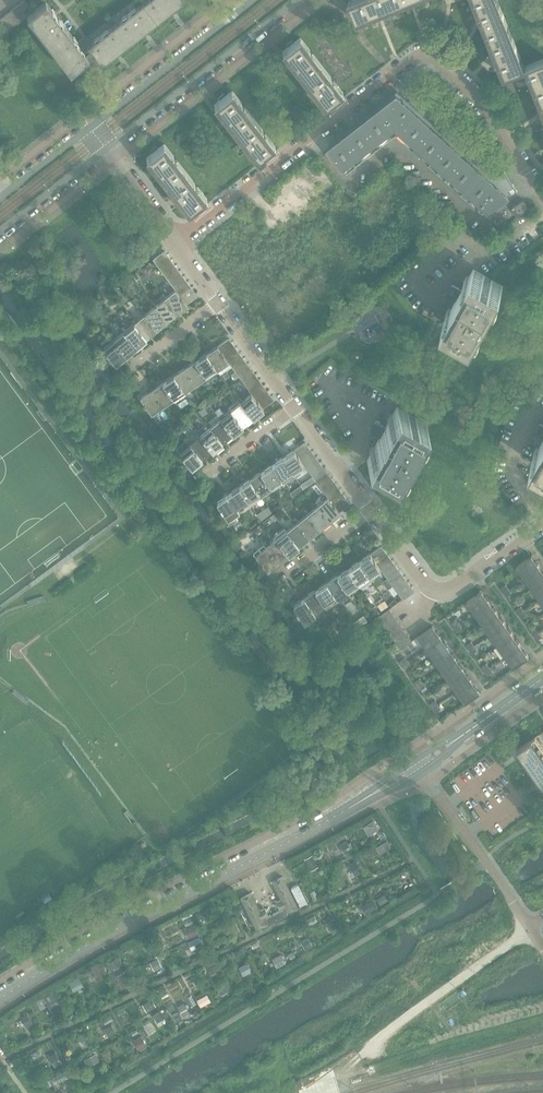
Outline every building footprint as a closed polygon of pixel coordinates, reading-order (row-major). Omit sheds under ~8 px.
[(24,0),(19,4),(27,16),(33,11),(24,0)] [(177,5),(182,1),(183,1),(184,0),(146,0),(143,2),(157,21),(159,19),(164,15),(164,14),(171,9),(177,5)] [(392,0),(351,0),(349,1),(357,20),(394,5),(392,0)] [(504,16),(498,0),(494,0),(478,7),(491,39),(510,31),(504,16)] [(49,44),(67,29),(46,1),(33,11),(27,16),(49,44)] [(143,31),(149,26),(150,26),(155,22),(155,23),(157,21),(143,2),(116,24),(130,42),(132,41),(132,40),(137,36),(143,31)] [(27,16),(19,4),(14,8),(22,19),(27,16)] [(22,19),(14,8),(9,12),(17,23),(22,19)] [(17,23),(9,12),(3,17),(12,28),(17,23)] [(3,17),(0,19),(0,23),(7,32),(12,28),(3,17)] [(130,42),(116,24),(88,45),(93,53),(102,64),(104,62),(109,58),(109,57),(116,52),(122,47),(122,48),(127,44),(128,44),(130,42)] [(83,49),(77,41),(67,29),(49,44),(70,71),(89,57),(83,49)] [(525,68),(517,48),(510,31),(491,39),(505,76),(525,68)] [(303,78),(320,65),(309,50),(299,38),(294,43),(292,40),(286,45),(288,47),(283,51),(303,78)] [(93,53),(88,45),(83,49),(89,57),(93,53)] [(535,62),(527,65),(530,71),(540,97),(542,96),(542,58),(535,62)] [(341,92),(329,76),(320,65),(303,78),(325,105),(341,92)] [(236,132),(253,119),(231,91),(226,95),(224,93),(218,98),(220,100),(216,103),(215,104),(236,132)] [(347,172),(390,138),(372,114),(329,148),(347,172)] [(257,158),(273,145),(253,119),(236,132),(257,158)] [(168,184),(184,171),(163,144),(158,148),(156,146),(150,151),(152,153),(147,157),(168,184)] [(511,195),(518,191),(505,170),(491,179),(455,146),(435,168),(483,213),(487,208),(489,209),(511,195)] [(205,198),(194,183),(184,171),(168,184),(189,211),(205,198)] [(513,207),(518,216),(529,209),(524,200),(518,204),(513,207)] [(144,246),(155,238),(149,230),(138,238),(144,246)] [(160,268),(171,260),(167,254),(164,256),(161,258),(158,260),(156,263),(160,268)] [(164,274),(175,265),(171,260),(160,268),(164,274)] [(168,279),(179,271),(175,265),(164,274),(168,279)] [(473,339),(496,299),(503,286),(473,269),(462,289),(452,284),(452,285),(447,294),(447,293),(447,294),(457,300),(444,323),(473,339)] [(172,284),(183,276),(179,271),(168,279),(172,284)] [(176,290),(187,281),(183,276),(172,284),(175,289),(176,290)] [(180,295),(191,287),(187,281),(176,290),(180,295)] [(180,295),(184,300),(187,298),(189,296),(192,294),(195,292),(191,287),(180,295)] [(184,300),(180,295),(176,290),(175,289),(174,289),(166,296),(165,297),(178,313),(187,305),(187,304),(184,300)] [(178,313),(165,297),(164,298),(155,305),(154,305),(167,321),(178,313)] [(167,321),(154,305),(154,306),(145,313),(144,314),(157,329),(167,321)] [(157,329),(144,314),(135,321),(134,322),(147,338),(157,329)] [(147,338),(134,322),(124,330),(136,346),(147,338)] [(136,346),(124,330),(114,339),(126,354),(136,346)] [(126,354),(114,339),(103,347),(107,352),(106,353),(109,356),(109,355),(115,363),(116,363),(126,354)] [(235,347),(231,342),(229,344),(226,346),(223,348),(220,350),(224,355),(235,347)] [(228,362),(224,355),(218,346),(217,345),(217,346),(217,345),(206,352),(217,368),(216,368),(220,375),(232,367),(229,362),(228,362)] [(228,362),(239,353),(235,347),(224,355),(228,362)] [(217,368),(206,352),(195,360),(206,375),(205,376),(207,380),(210,378),(207,374),(216,368),(217,368)] [(232,367),(244,359),(239,353),(228,362),(229,362),(232,367)] [(247,363),(244,359),(232,367),(235,371),(236,372),(239,370),(241,368),(244,366),(247,363)] [(206,375),(195,360),(185,367),(195,382),(194,383),(197,387),(199,386),(196,382),(205,376),(206,375)] [(195,382),(185,367),(174,374),(184,390),(183,390),(186,394),(188,393),(185,389),(194,383),(195,382)] [(184,390),(174,374),(163,381),(173,397),(172,398),(175,402),(177,400),(174,396),(183,390),(184,390)] [(259,380),(259,379),(255,374),(252,377),(250,379),(247,381),(244,383),(248,388),(259,380)] [(251,394),(263,385),(259,380),(248,388),(251,392),(251,393),(251,394)] [(173,397),(163,381),(152,389),(164,409),(166,407),(163,403),(172,398),(173,397)] [(256,399),(267,391),(263,385),(251,394),(252,394),(256,399)] [(164,409),(152,389),(140,396),(144,402),(143,402),(145,406),(146,405),(150,412),(160,406),(162,410),(164,409)] [(271,396),(271,395),(267,391),(256,399),(260,404),(263,402),(265,400),(268,398),(271,396)] [(263,408),(260,404),(256,399),(252,394),(243,401),(240,397),(238,399),(241,403),(242,402),(254,417),(263,409),(263,408)] [(254,417),(242,402),(241,403),(238,399),(228,407),(231,411),(232,411),(243,425),(254,417)] [(203,406),(198,411),(202,416),(208,412),(203,406)] [(397,477),(419,437),(427,423),(397,407),(386,427),(376,421),(375,422),(376,422),(371,431),(370,431),(380,437),(367,460),(397,477)] [(243,425),(232,411),(231,411),(223,417),(220,413),(217,415),(221,419),(233,433),(243,425)] [(221,419),(212,426),(209,422),(207,423),(207,424),(210,428),(211,427),(223,442),(233,433),(221,419)] [(223,442),(211,427),(210,428),(207,424),(207,423),(197,431),(200,436),(201,435),(213,450),(223,442)] [(540,423),(540,424),(535,432),(535,433),(542,438),(542,424),(540,423)] [(213,450),(201,435),(200,436),(192,442),(189,438),(187,440),(202,458),(213,450)] [(202,458),(187,440),(185,441),(189,445),(180,452),(185,459),(184,459),(187,462),(188,462),(192,467),(202,458)] [(532,462),(542,468),(542,441),(532,462)] [(300,459),(312,451),(308,446),(305,448),(302,450),(299,452),(297,454),(300,459)] [(304,465),(300,459),(297,454),(294,450),(293,449),(282,456),(293,472),(292,473),(295,477),(301,473),(298,469),(304,465)] [(304,465),(316,457),(312,451),(300,459),(304,465)] [(293,472),(282,456),(272,463),(282,479),(281,480),(284,484),(286,482),(283,478),(292,473),(293,472)] [(308,470),(319,462),(316,457),(304,465),(308,470)] [(320,469),(323,467),(319,462),(308,470),(312,475),(315,473),(318,471),(320,469)] [(282,479),(272,463),(261,471),(271,486),(270,487),(273,491),(278,488),(275,484),(281,480),(282,479)] [(271,486),(261,471),(250,478),(260,494),(259,494),(262,498),(264,497),(262,493),(270,487),(271,486)] [(260,494),(250,478),(239,485),(249,501),(248,501),(251,506),(253,504),(251,500),(259,494),(260,494)] [(335,484),(335,483),(331,478),(329,480),(326,482),(323,485),(320,487),(324,492),(335,484)] [(328,498),(339,489),(335,484),(324,492),(327,496),(328,498)] [(249,501),(239,485),(227,493),(240,513),(242,511),(240,507),(248,501),(249,501)] [(332,503),(343,494),(339,489),(328,498),(332,503)] [(240,513),(227,493),(216,500),(217,500),(216,500),(220,505),(219,506),(221,510),(222,509),(227,516),(236,510),(239,514),(240,513)] [(332,503),(336,508),(339,506),(342,504),(344,502),(347,500),(343,494),(332,503)] [(339,511),(336,508),(332,503),(328,498),(319,505),(316,501),(314,503),(317,507),(317,506),(330,521),(340,512),(339,512),(340,512),(339,511)] [(330,521),(317,506),(317,507),(309,513),(306,510),(304,511),(307,515),(308,514),(319,529),(330,521)] [(319,529),(308,514),(307,515),(299,521),(296,518),(294,519),(297,523),(298,522),(309,537),(319,529)] [(309,537),(298,522),(297,523),(289,529),(286,526),(284,528),(287,531),(287,530),(299,545),(309,537)] [(299,545),(287,530),(287,531),(278,538),(275,535),(274,536),(276,539),(277,539),(289,554),(299,545)] [(277,539),(276,539),(268,546),(265,543),(264,544),(278,562),(289,554),(277,539)] [(278,562),(264,544),(253,553),(256,556),(261,563),(260,563),(263,567),(264,566),(268,571),(268,570),(268,571),(278,562)] [(376,563),(388,555),(384,550),(381,552),(378,554),(376,556),(373,558),(376,563)] [(373,558),(370,554),(370,553),(369,553),(359,560),(369,576),(368,576),(371,581),(375,578),(375,575),(373,573),(380,568),(376,563),(373,558)] [(380,569),(392,561),(388,555),(376,563),(380,568),(380,569)] [(540,566),(535,559),(532,555),(517,566),(525,577),(540,566)] [(369,576),(359,560),(348,567),(358,583),(357,583),(360,588),(362,586),(359,582),(368,576),(369,576)] [(384,574),(396,566),(392,561),(380,569),(384,574)] [(388,579),(400,571),(396,566),(384,574),(388,579)] [(542,570),(540,566),(525,577),(533,588),(542,581),(542,571),(542,570)] [(358,583),(348,567),(337,575),(347,590),(346,591),(349,595),(351,593),(349,589),(357,583),(358,583)] [(392,585),(404,576),(400,571),(388,579),(392,585)] [(347,590),(337,575),(325,582),(336,598),(338,602),(340,601),(338,596),(346,591),(347,590)] [(396,590),(408,582),(404,576),(392,585),(396,590)] [(392,585),(386,578),(382,581),(387,589),(392,585)] [(542,597),(542,581),(533,588),(540,599),(542,597)] [(336,598),(325,582),(314,589),(325,605),(327,609),(329,608),(327,604),(336,598)] [(408,589),(411,587),(408,582),(396,590),(400,595),(403,593),(406,591),(408,589)] [(325,605),(314,589),(304,597),(317,616),(319,615),(316,611),(325,605)] [(512,593),(509,589),(503,592),(506,597),(512,593)] [(490,601),(482,591),(467,601),(475,612),(490,601)] [(317,616),(304,597),(293,604),(296,609),(295,610),(297,613),(298,613),(303,620),(312,614),(315,618),(317,616)] [(498,613),(492,605),(490,601),(475,612),(483,623),(498,613)] [(382,622),(393,614),(389,608),(378,617),(382,622)] [(527,615),(524,610),(519,614),(522,618),(527,615)] [(490,634),(505,623),(498,613),(483,623),(490,634)] [(385,628),(397,619),(393,614),(382,622),(385,628)] [(389,633),(401,625),(397,619),(385,628),(389,633)] [(462,628),(459,623),(453,627),(456,632),(462,628)] [(498,645),(513,634),(505,623),(490,634),(498,645)] [(393,638),(404,630),(401,625),(389,633),(393,638)] [(440,637),(435,630),(432,626),(417,637),(418,637),(425,648),(440,637)] [(396,643),(408,635),(404,630),(393,638),(396,643)] [(542,636),(539,632),(534,635),(537,640),(542,636)] [(520,645),(516,638),(513,634),(498,645),(505,656),(520,645)] [(401,649),(412,641),(408,635),(396,643),(401,649)] [(448,648),(443,641),(440,637),(425,648),(433,659),(448,648)] [(474,645),(471,641),(466,645),(469,649),(474,645)] [(477,650),(474,645),(469,649),(472,653),(477,650)] [(529,656),(523,648),(520,645),(505,656),(514,667),(529,656)] [(456,659),(450,651),(448,648),(433,659),(441,670),(456,659)] [(448,680),(463,670),(456,659),(441,670),(448,680)] [(410,665),(407,661),(402,664),(405,669),(410,665)] [(493,672),(489,667),(484,671),(487,675),(493,672)] [(471,680),(465,673),(463,670),(448,680),(456,691),(471,680)] [(423,683),(419,678),(414,681),(418,687),(423,683)] [(479,692),(473,684),(471,680),(456,691),(464,703),(479,692)] [(441,708),(438,704),(432,708),(435,712),(441,708)] [(517,749),(527,764),(542,752),(542,747),(536,736),(522,745),(517,749)] [(527,764),(537,778),(542,774),(542,752),(527,764)] [(373,820),(368,823),(374,833),(380,829),(373,820)] [(387,839),(376,846),(380,853),(391,846),(387,839)] [(346,840),(339,845),(344,853),(354,847),(350,842),(348,843),(346,840)] [(312,854),(304,858),(310,870),(318,866),(312,854)] [(356,860),(348,865),(354,876),(362,871),(357,863),(359,862),(357,859),(356,860)] [(285,877),(274,883),(290,913),(301,908),(291,889),(285,877)] [(307,904),(298,885),(291,889),(301,908),(308,904),(307,904)] [(251,892),(240,898),(255,929),(266,923),(251,892)] [(384,894),(376,898),(380,904),(388,900),(384,894)] [(371,901),(361,907),(365,914),(375,908),(371,901)] [(284,908),(274,913),(277,919),(287,914),(284,908)] [(203,909),(195,913),(199,919),(207,915),(203,909)] [(274,913),(265,918),(268,924),(277,919),(274,913)] [(314,916),(307,920),(309,925),(317,921),(314,916)] [(338,920),(328,926),(333,934),(343,928),(338,920)] [(235,921),(226,925),(230,933),(239,929),(235,921)] [(194,924),(187,928),(191,937),(198,933),(194,924)] [(199,936),(187,942),(189,946),(194,944),(196,948),(203,945),(199,936)] [(307,938),(301,942),(306,950),(312,945),(307,938)] [(280,953),(271,957),(276,967),(285,962),(280,953)] [(118,957),(107,962),(110,969),(121,963),(118,957)] [(157,957),(149,961),(154,970),(161,966),(157,957)] [(246,962),(239,966),(243,975),(251,971),(246,962)] [(99,965),(91,969),(97,980),(105,976),(99,965)] [(79,977),(69,982),(74,991),(84,985),(79,977)] [(224,983),(216,988),(220,995),(228,991),(227,988),(229,987),(228,984),(226,982),(224,983)] [(47,996),(44,997),(49,1005),(57,1000),(52,992),(50,993),(49,991),(46,994),(47,996)] [(206,993),(197,999),(200,1006),(210,1000),(206,993)] [(151,999),(142,1004),(146,1012),(156,1006),(151,999)] [(184,1003),(177,1006),(183,1017),(190,1013),(184,1003)] [(160,1010),(152,1015),(157,1022),(165,1017),(160,1010)] [(27,1013),(20,1017),(26,1027),(32,1023),(27,1013)] [(112,1024),(104,1029),(108,1037),(116,1032),(112,1024)] [(85,1032),(79,1035),(85,1046),(91,1043),(85,1032)] [(140,1036),(133,1039),(139,1050),(146,1047),(140,1036)] [(55,1052),(48,1056),(55,1067),(62,1063),(55,1052)] [(95,1053),(84,1059),(87,1066),(99,1060),(95,1053)] [(59,1074),(52,1077),(55,1084),(62,1080),(59,1074)]
